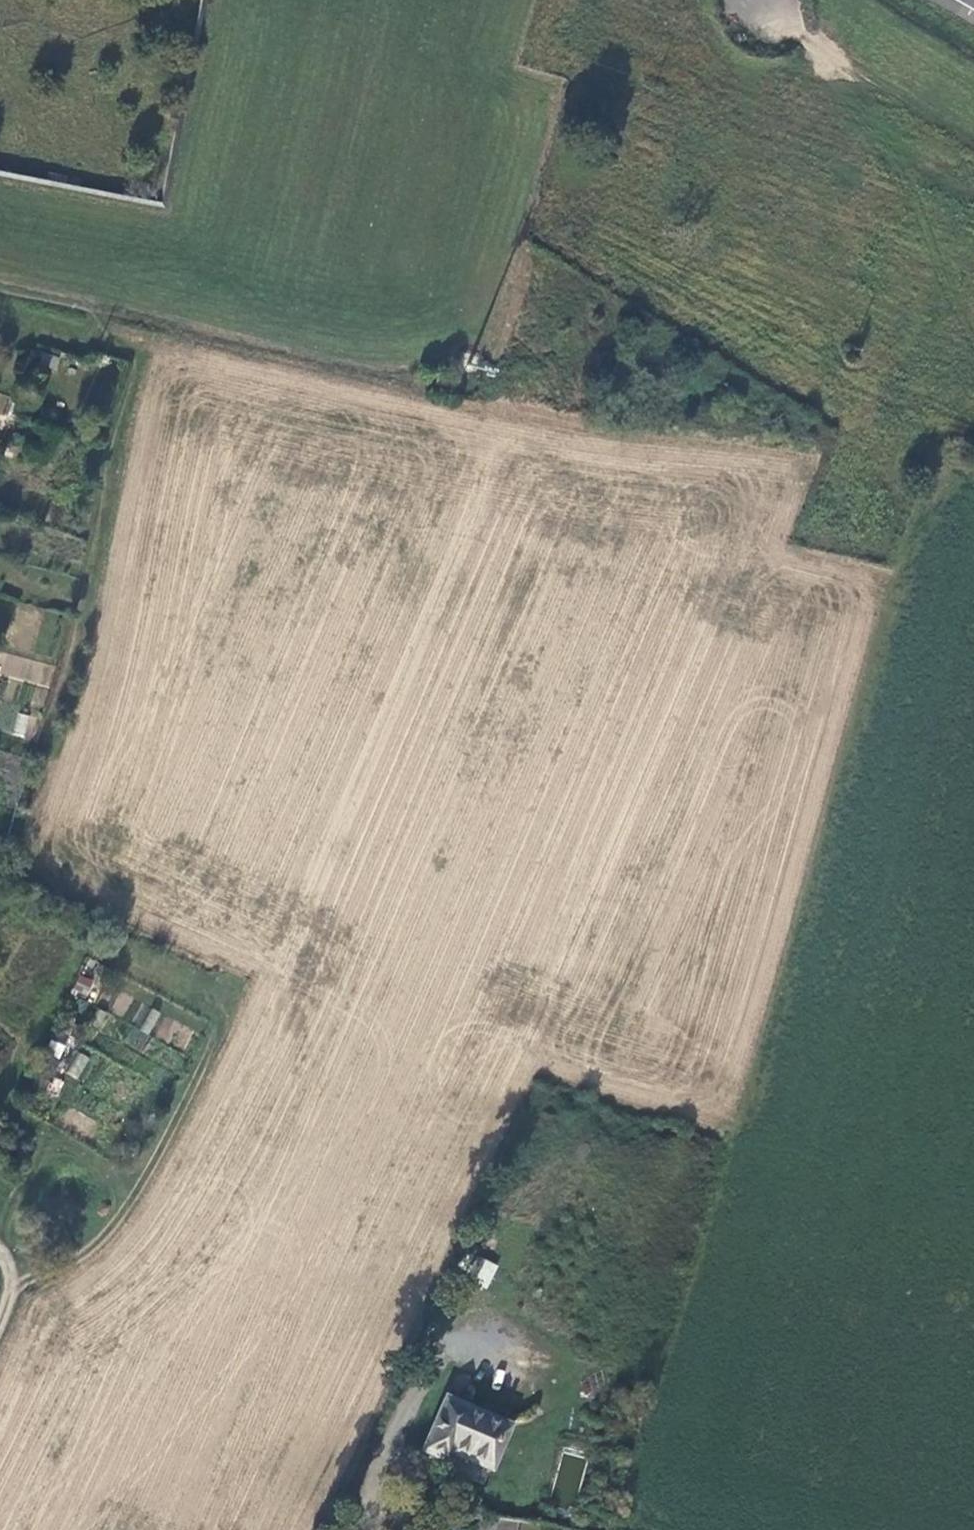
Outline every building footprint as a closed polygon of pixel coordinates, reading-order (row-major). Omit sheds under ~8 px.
[(473,1280),(487,1287),(497,1265),(484,1259),(473,1280)] [(511,1428),(447,1400),(424,1453),(447,1463),(451,1453),(460,1457),(459,1460),(491,1473),(511,1428)] [(498,1525),(483,1519),(479,1529),(496,1529),(498,1525)]
